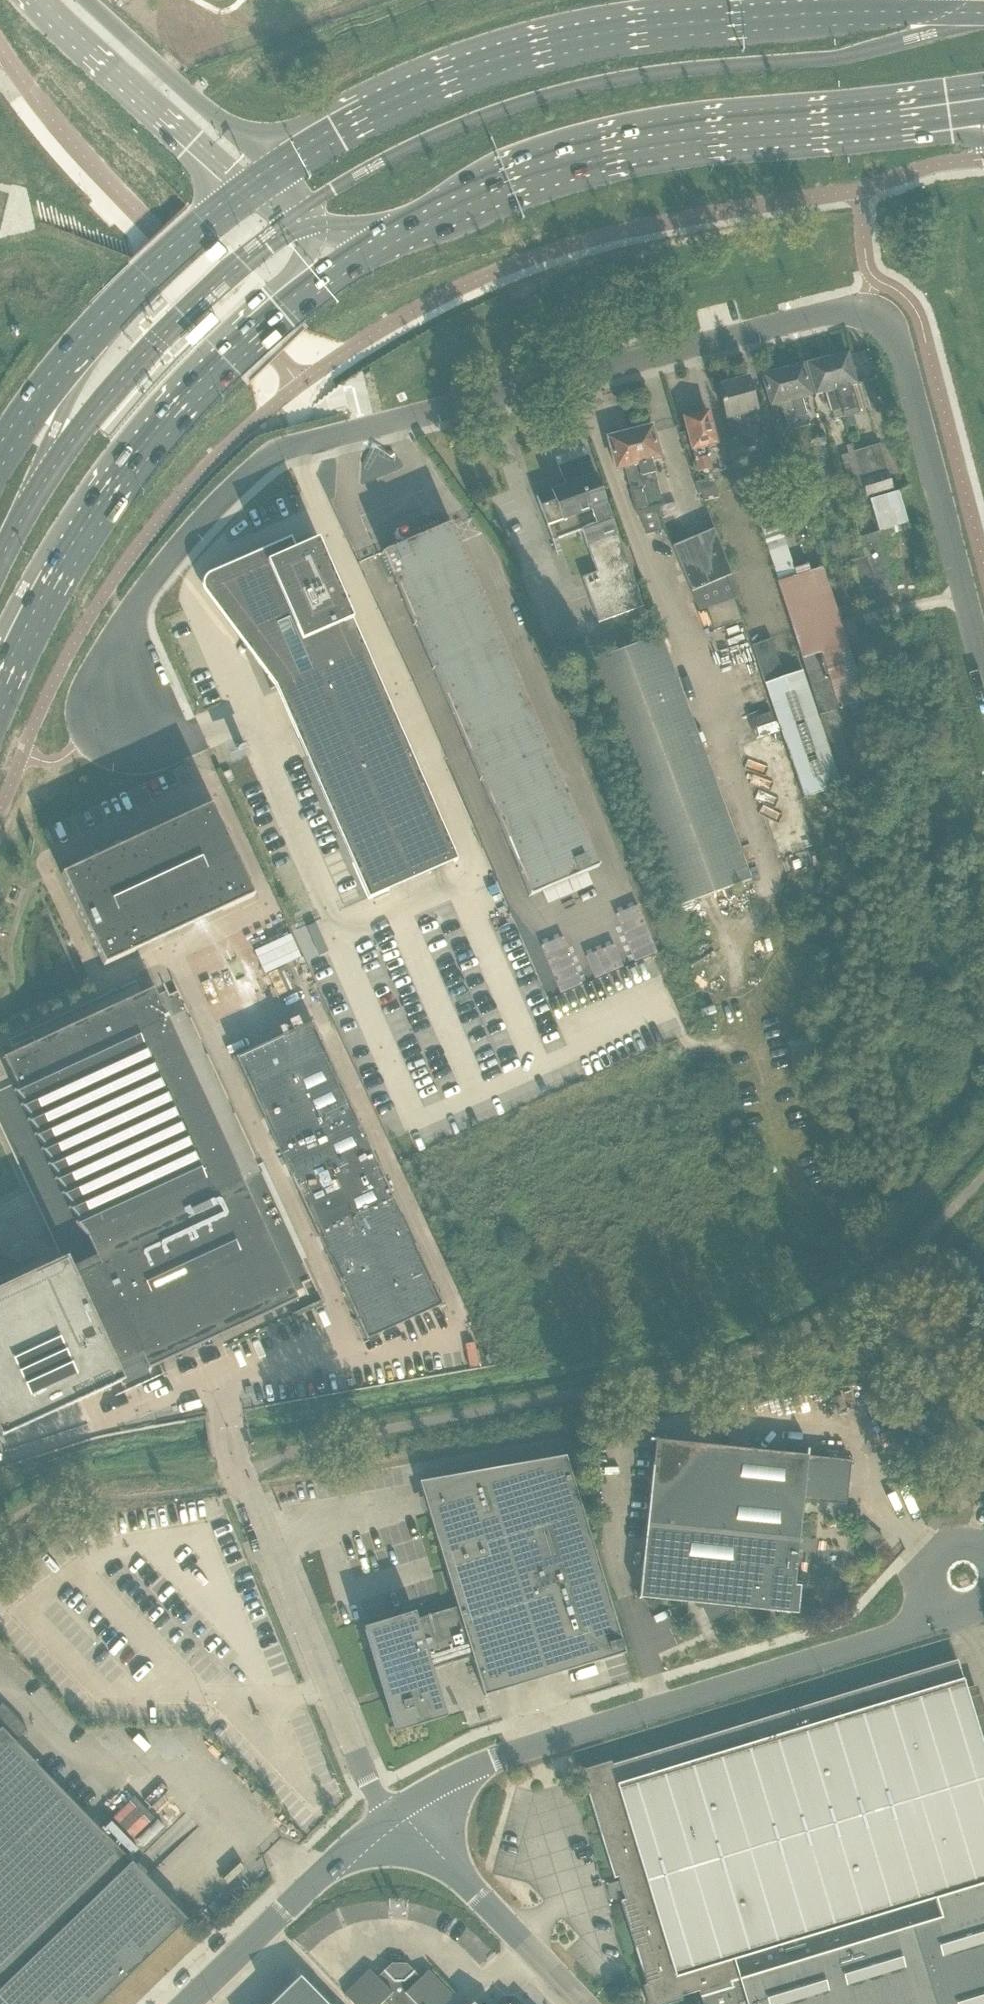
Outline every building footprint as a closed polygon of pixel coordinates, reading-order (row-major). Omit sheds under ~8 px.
[(855,385),(848,356),(847,353),(826,359),(840,411),(841,417),(857,413),(850,386),(855,385)] [(841,417),(840,411),(826,359),(806,364),(815,397),(824,394),(832,419),(841,417)] [(802,365),(781,370),(796,427),(807,424),(810,434),(814,447),(818,447),(821,456),(822,456),(819,445),(826,444),(823,431),(812,434),(803,399),(811,398),(807,384),(802,365)] [(807,424),(796,427),(781,370),(761,375),(769,409),(780,406),(787,432),(792,431),(794,440),(797,440),(801,454),(805,453),(807,460),(812,458),(812,459),(821,457),(818,447),(814,447),(810,434),(807,424)] [(759,422),(753,400),(748,380),(735,384),(734,382),(718,387),(731,439),(750,435),(748,425),(759,422)] [(716,446),(712,432),(707,412),(684,418),(698,474),(702,473),(704,481),(695,483),(698,496),(701,495),(703,502),(719,498),(706,448),(716,446)] [(660,461),(656,446),(651,426),(629,432),(647,504),(648,510),(655,508),(661,506),(651,463),(660,461)] [(648,510),(647,504),(629,432),(608,438),(616,472),(624,470),(636,513),(646,536),(661,532),(655,508),(648,510)] [(865,498),(892,490),(876,437),(866,440),(868,448),(852,452),(865,498)] [(643,606),(592,465),(585,446),(554,457),(565,485),(536,496),(552,540),(580,530),(595,572),(582,576),(599,622),(643,606)] [(854,501),(865,498),(852,452),(841,455),(854,501)] [(808,564),(793,569),(767,489),(748,495),(843,791),(873,781),(853,717),(869,711),(854,665),(822,568),(810,571),(808,564)] [(796,489),(781,494),(789,515),(803,511),(796,489)] [(450,524),(439,529),(434,518),(408,529),(408,528),(402,526),(396,528),(394,534),(396,540),(402,542),(403,542),(404,543),(383,552),(530,895),(597,867),(450,524)] [(711,527),(670,544),(691,593),(698,611),(705,609),(733,599),(738,597),(711,527)] [(878,599),(893,594),(875,533),(859,538),(877,596),(878,599)] [(202,585),(202,586),(202,587),(202,588),(202,589),(202,590),(203,590),(203,591),(203,592),(204,592),(204,593),(231,629),(267,677),(268,677),(276,688),(368,899),(458,860),(317,539),(312,542),(313,544),(297,551),(295,546),(291,537),(210,573),(209,573),(208,573),(208,574),(207,574),(207,575),(206,575),(205,576),(204,577),(204,578),(203,578),(203,579),(203,580),(202,580),(202,581),(202,582),(202,583),(202,584),(202,585)] [(878,599),(877,596),(859,538),(857,538),(860,546),(848,549),(852,561),(850,562),(862,603),(878,599)] [(741,622),(733,599),(705,609),(712,631),(741,622)] [(673,909),(750,881),(660,636),(583,664),(673,909)] [(804,671),(784,677),(771,640),(753,646),(804,797),(841,785),(804,671)] [(103,966),(130,953),(253,896),(211,805),(61,874),(103,966)] [(279,944),(258,955),(268,974),(251,983),(261,1003),(299,983),(279,944)] [(0,1437),(121,1381),(115,1367),(127,1362),(141,1355),(147,1369),(317,1291),(172,979),(153,988),(3,1058),(12,1076),(0,1082),(0,1128),(62,1262),(0,1291),(0,1436),(0,1437)] [(442,1304),(414,1243),(311,1022),(235,1057),(366,1339),(442,1304)] [(801,1037),(789,1042),(799,1069),(811,1065),(801,1037)] [(486,1468),(563,1454),(559,1436),(482,1451),(486,1468)] [(654,1440),(639,1598),(640,1598),(641,1593),(698,1599),(709,1621),(748,1604),(798,1609),(798,1608),(792,1607),(803,1500),(844,1504),(849,1460),(808,1456),(808,1449),(806,1449),(805,1455),(654,1440)] [(484,1695),(625,1653),(565,1456),(419,1482),(457,1606),(415,1619),(413,1613),(362,1628),(394,1734),(445,1718),(430,1669),(472,1656),(484,1695)] [(463,1458),(436,1463),(439,1476),(465,1471),(463,1458)] [(952,1499),(961,1495),(958,1486),(948,1489),(952,1499)] [(868,1525),(859,1535),(875,1549),(884,1540),(868,1525)] [(832,1553),(831,1586),(841,1587),(842,1553),(832,1553)] [(963,1678),(957,1659),(612,1764),(611,1760),(577,1771),(584,1796),(588,1795),(614,1878),(617,1877),(624,1899),(620,1900),(646,1984),(642,1985),(648,2003),(669,2003),(684,2000),(683,1996),(698,1991),(702,2003),(983,2003),(983,1717),(975,1689),(967,1691),(963,1678)] [(27,1729),(2,1703),(0,1705),(0,2003),(99,2003),(187,1919),(14,1741),(27,1729)] [(161,1827),(137,1800),(109,1824),(125,1843),(127,1841),(135,1850),(161,1827)] [(405,1964),(392,1964),(378,1978),(370,1969),(344,1994),(353,2003),(380,2003),(383,2001),(385,2003),(444,2003),(452,1996),(427,1970),(419,1979),(413,1972),(414,1971),(413,1970),(412,1971),(405,1964)] [(300,1976),(271,2003),(328,2003),(300,1976)]
